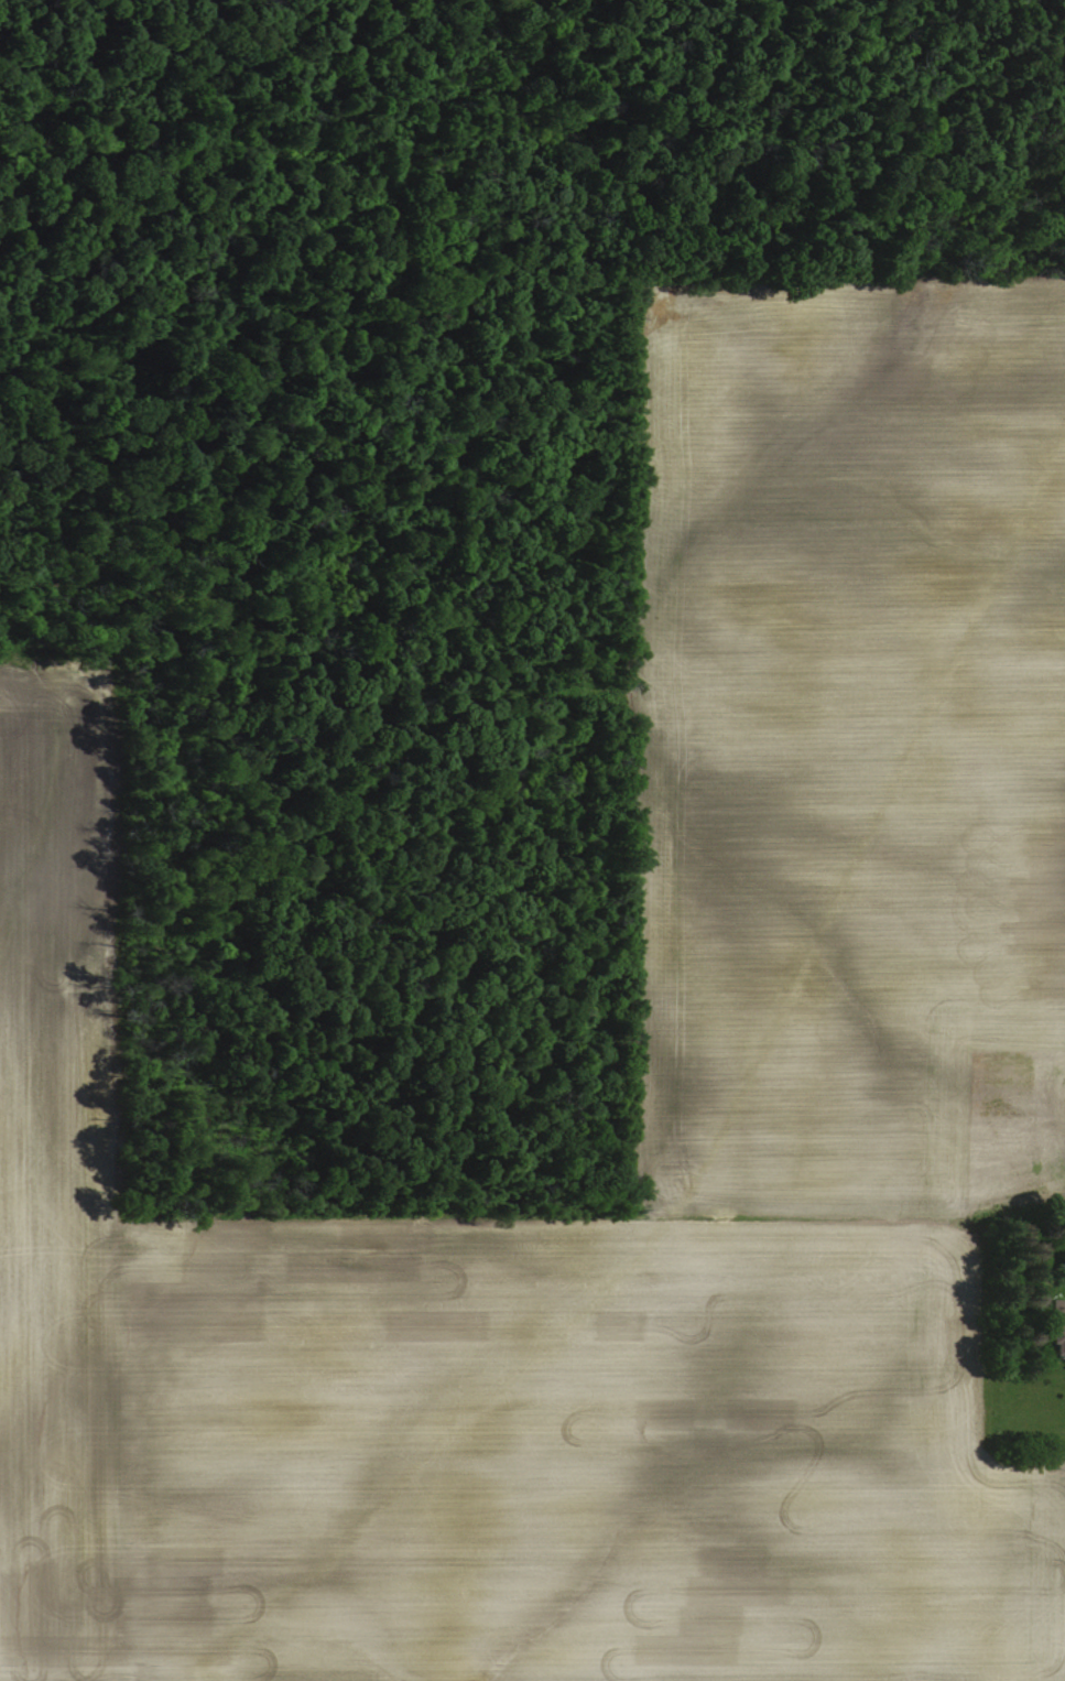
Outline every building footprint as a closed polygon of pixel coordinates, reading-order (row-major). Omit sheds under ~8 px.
[(1043,1298),(1042,1328),(1036,1328),(1035,1355),(1057,1356),(1058,1330),(1064,1330),(1064,1317),(1060,1317),(1061,1299),(1043,1298)]
